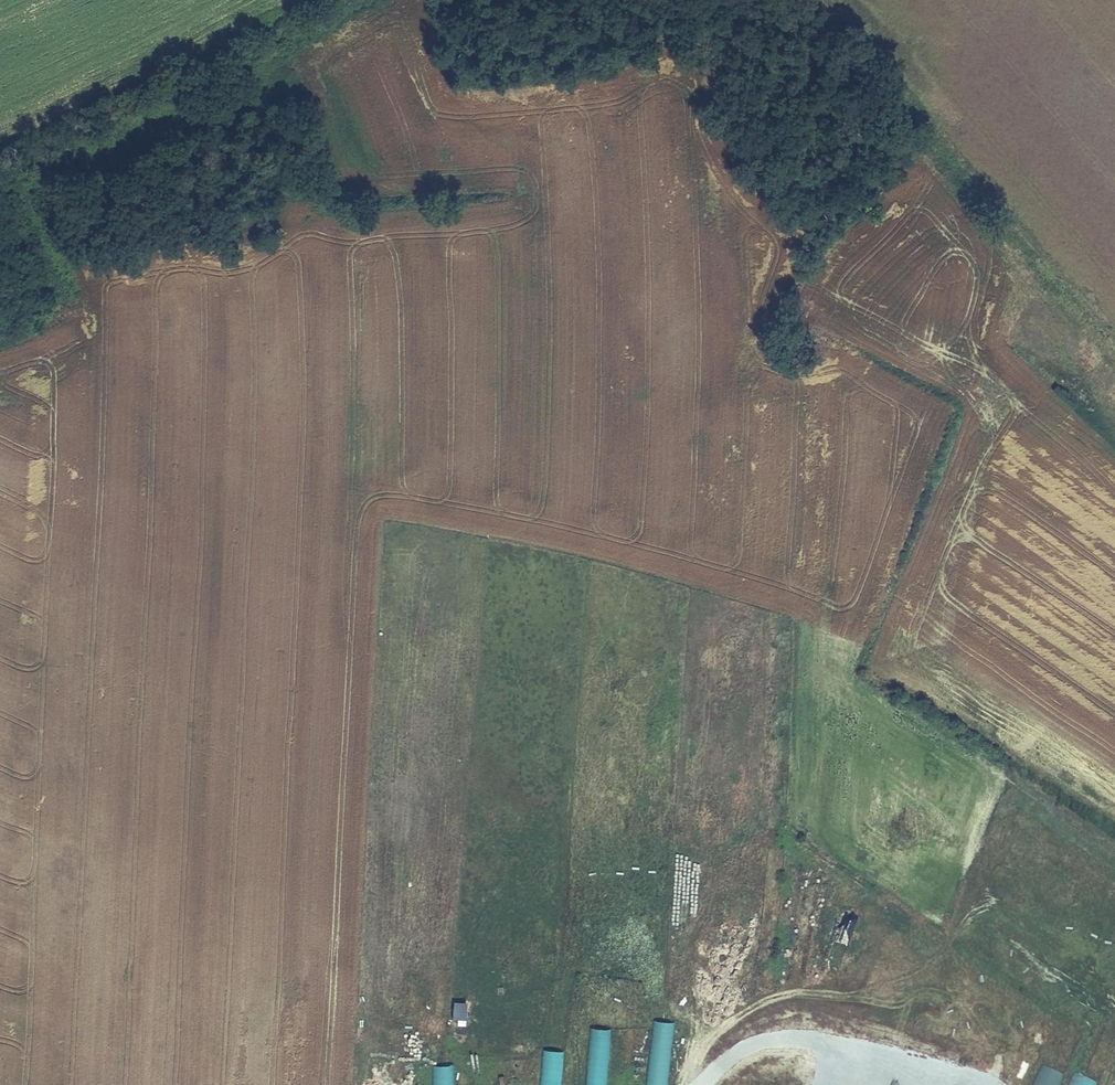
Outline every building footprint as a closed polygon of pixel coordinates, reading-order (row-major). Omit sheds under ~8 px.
[(466,1017),(467,999),(452,999),(451,1017),(466,1017)] [(466,1000),(466,1017),(478,1017),(478,1000),(466,1000)] [(673,1018),(649,1017),(645,1084),(669,1084),(673,1018)] [(584,1084),(607,1084),(610,1026),(587,1025),(584,1084)] [(538,1084),(560,1084),(562,1048),(540,1047),(538,1084)] [(457,1062),(430,1062),(430,1084),(457,1084),(457,1062)] [(1029,1084),(1057,1084),(1061,1072),(1037,1063),(1029,1084)] [(1064,1084),(1089,1084),(1091,1079),(1069,1071),(1064,1084)]
